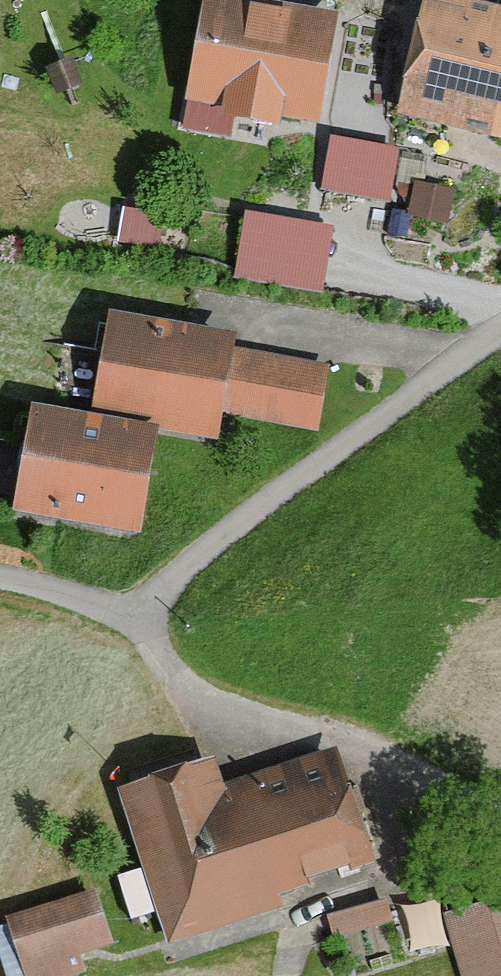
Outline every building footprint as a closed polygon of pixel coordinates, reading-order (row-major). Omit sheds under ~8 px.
[(186,112),(315,139),(340,18),(252,0),(210,0),(186,112)] [(393,119),(500,146),(500,12),(451,0),(423,0),(393,119)] [(336,136),(326,190),(393,202),(403,147),(336,136)] [(234,279),(327,294),(338,227),(245,212),(234,279)] [(9,513),(142,541),(164,439),(220,451),(228,416),(316,434),(331,367),(104,319),(83,417),(32,406),(9,513)] [(210,769),(124,795),(172,949),(288,913),(283,899),(367,874),(336,773),(222,808),(210,769)] [(411,946),(451,936),(439,894),(399,905),(411,946)] [(8,927),(23,975),(76,975),(71,959),(122,943),(108,897),(8,927)] [(336,922),(392,921),(392,900),(336,901),(336,922)] [(448,921),(463,975),(500,975),(500,907),(448,921)]
